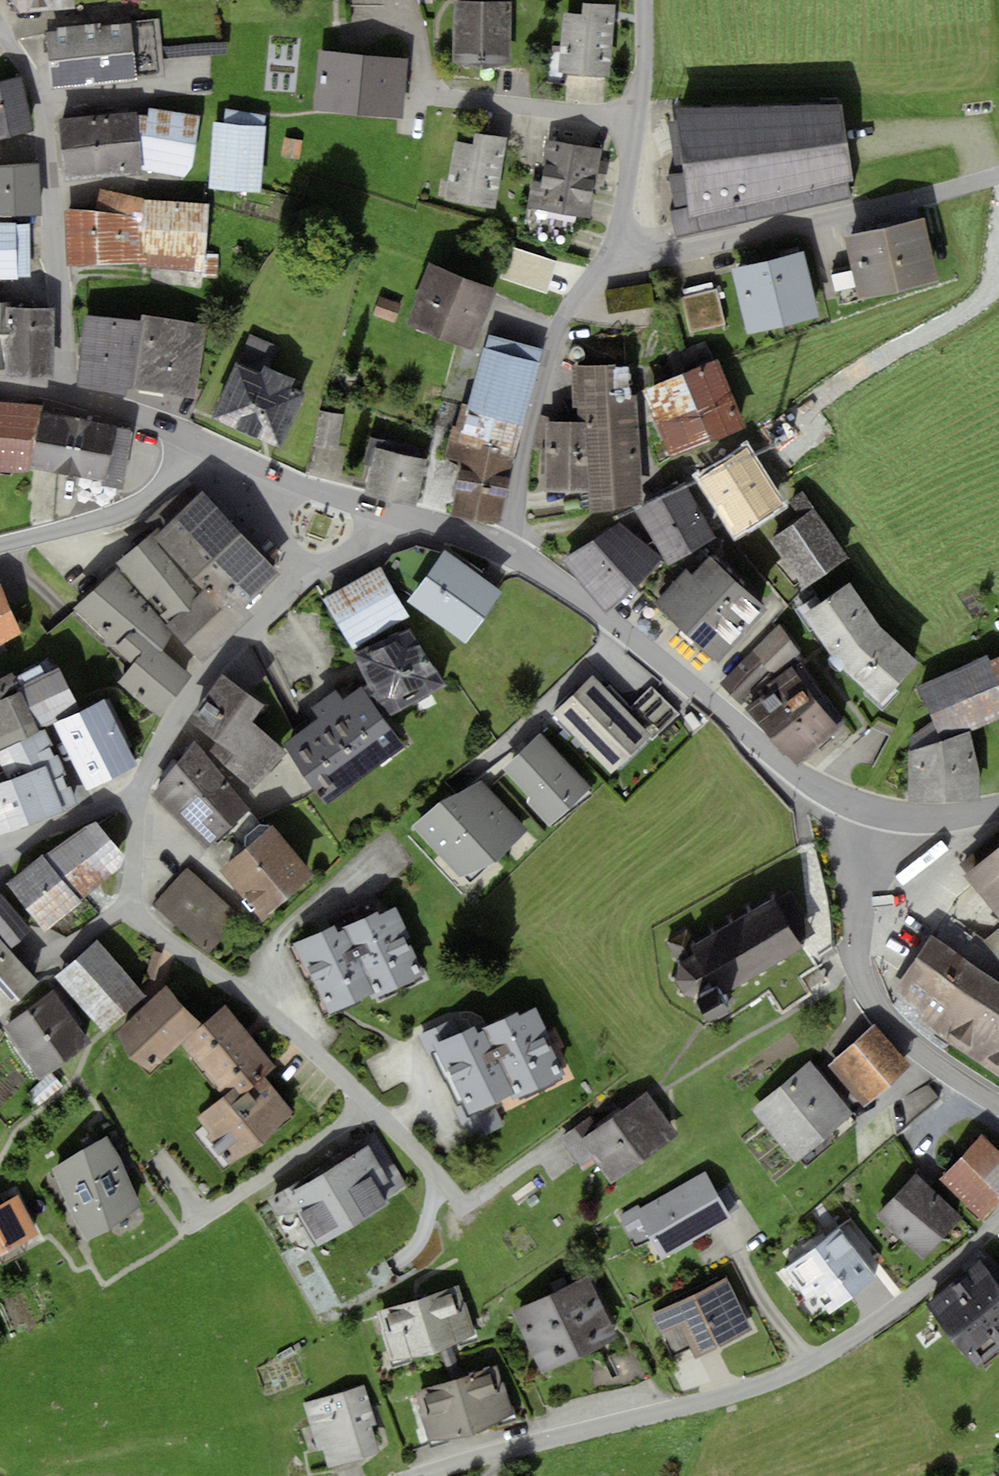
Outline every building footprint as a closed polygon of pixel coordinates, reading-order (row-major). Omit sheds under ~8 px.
[(20,13),(76,8),(76,0),(10,0),(20,13)] [(460,0),(458,65),(516,66),(516,2),(460,0)] [(568,15),(563,72),(613,77),(619,6),(584,4),(584,15),(568,15)] [(46,31),(52,87),(166,76),(160,20),(46,31)] [(325,51),(318,110),(406,121),(412,60),(325,51)] [(0,77),(0,131),(34,124),(22,72),(0,77)] [(680,232),(850,196),(847,180),(852,178),(840,106),(681,110),(688,174),(671,176),(680,232)] [(136,110),(59,118),(66,180),(143,174),(143,168),(185,178),(194,166),(200,116),(150,107),(148,116),(137,114),(136,110)] [(225,123),(213,123),(209,189),(261,193),(266,126),(265,126),(266,115),(226,109),(225,123)] [(459,141),(449,202),(499,208),(511,137),(480,132),(478,143),(459,141)] [(304,141),(285,138),(282,156),(301,159),(304,141)] [(528,208),(592,217),(602,148),(548,141),(542,182),(532,181),(528,208)] [(43,213),(43,165),(0,165),(0,213),(43,213)] [(65,210),(67,265),(142,264),(142,200),(101,188),(97,210),(65,210)] [(209,202),(142,200),(142,264),(203,273),(202,278),(218,278),(218,254),(206,254),(209,202)] [(930,216),(849,234),(863,297),(944,279),(930,216)] [(24,223),(0,223),(0,271),(25,271),(24,223)] [(549,293),(560,259),(516,244),(505,278),(549,293)] [(733,268),(752,335),(826,314),(807,248),(733,268)] [(419,320),(479,347),(503,295),(443,267),(419,320)] [(694,332),(729,322),(717,281),(683,291),(694,332)] [(8,362),(9,301),(0,300),(0,361),(8,362)] [(8,370),(52,371),(54,301),(9,301),(8,362),(8,370)] [(148,314),(135,390),(197,400),(209,324),(148,314)] [(146,320),(89,315),(83,385),(135,390),(146,320)] [(278,346),(250,334),(213,417),(282,448),(306,393),(293,387),(296,379),(269,367),(278,346)] [(464,434),(520,448),(542,360),(486,346),(464,434)] [(648,388),(677,457),(750,426),(721,357),(648,388)] [(640,362),(576,365),(579,420),(550,422),(553,488),(595,486),(597,509),(648,506),(640,362)] [(0,403),(0,469),(35,470),(37,404),(0,403)] [(35,464),(111,480),(122,428),(38,411),(35,464)] [(344,415),(319,411),(314,447),(339,451),(344,415)] [(455,513),(504,521),(515,453),(466,445),(455,513)] [(427,459),(376,447),(365,493),(416,505),(427,459)] [(753,447),(704,479),(740,535),(789,504),(753,447)] [(639,511),(674,564),(720,536),(691,481),(639,511)] [(163,533),(158,538),(208,590),(234,618),(248,604),(282,572),(207,492),(163,533)] [(819,508),(773,540),(805,585),(851,553),(819,508)] [(565,558),(611,612),(669,564),(623,522),(565,558)] [(159,529),(120,563),(123,566),(172,625),(208,590),(158,538),(163,533),(159,529)] [(445,543),(409,593),(465,634),(502,584),(445,543)] [(659,604),(724,662),(772,609),(715,558),(700,574),(692,567),(659,604)] [(382,561),(324,594),(350,641),(408,608),(382,561)] [(123,566),(76,608),(130,668),(154,644),(167,653),(178,633),(123,566)] [(812,613),(846,668),(885,704),(923,663),(884,627),(855,584),(812,613)] [(3,585),(0,587),(0,646),(26,634),(3,585)] [(178,633),(208,663),(258,614),(248,604),(234,618),(208,590),(172,625),(178,633)] [(358,657),(391,718),(451,686),(418,625),(358,657)] [(759,714),(800,761),(842,722),(795,654),(798,651),(779,628),(727,683),(759,714)] [(167,653),(154,644),(130,668),(123,683),(165,717),(193,673),(167,653)] [(0,671),(0,742),(43,723),(56,718),(77,708),(51,648),(0,671)] [(922,688),(947,742),(975,731),(998,722),(998,663),(996,665),(992,659),(922,688)] [(597,675),(557,713),(617,775),(657,738),(597,675)] [(198,722),(222,739),(213,751),(254,783),(282,752),(253,726),(269,703),(229,676),(198,722)] [(399,743),(362,690),(344,705),(336,696),(317,711),(324,720),(292,746),(327,793),(399,743)] [(106,695),(77,708),(56,718),(85,784),(135,762),(106,695)] [(75,794),(43,723),(0,742),(0,827),(75,794)] [(592,781),(540,727),(503,763),(531,792),(527,796),(551,821),(592,781)] [(916,750),(915,801),(984,801),(984,766),(975,731),(947,742),(916,750)] [(160,788),(212,849),(256,811),(196,741),(160,788)] [(482,776),(441,796),(414,821),(462,873),(497,854),(528,826),(482,776)] [(14,878),(50,931),(89,897),(130,856),(101,822),(14,878)] [(224,869),(269,920),(322,873),(276,822),(224,869)] [(998,908),(998,851),(971,874),(998,908)] [(240,918),(188,871),(158,904),(210,950),(240,918)] [(713,1008),(808,949),(777,899),(697,949),(690,938),(675,948),(682,958),(677,978),(686,995),(708,1000),(713,1008)] [(398,905),(300,945),(330,1015),(428,975),(398,905)] [(4,1017),(43,983),(0,934),(0,1013),(4,1017)] [(927,1014),(921,1022),(998,1074),(998,949),(980,936),(967,955),(937,937),(898,989),(927,1014)] [(60,976),(109,1032),(149,997),(100,942),(60,976)] [(125,1039),(152,1067),(201,1020),(174,992),(125,1039)] [(4,1028),(35,1079),(91,1044),(60,994),(4,1028)] [(539,1006),(441,1045),(474,1127),(572,1088),(539,1006)] [(299,1117),(273,1080),(284,1070),(230,1008),(187,1045),(232,1096),(200,1118),(233,1164),(299,1117)] [(833,1069),(869,1104),(912,1060),(875,1025),(833,1069)] [(815,1063),(757,1112),(802,1165),(860,1116),(815,1063)] [(590,1125),(564,1144),(582,1169),(596,1159),(616,1188),(683,1140),(651,1096),(597,1134),(590,1125)] [(266,1198),(304,1260),(413,1192),(375,1131),(266,1198)] [(979,1217),(998,1197),(998,1149),(982,1133),(939,1178),(979,1217)] [(114,1142),(55,1173),(90,1239),(149,1209),(114,1142)] [(880,1216),(928,1262),(969,1219),(920,1173),(880,1216)] [(639,1216),(666,1262),(735,1221),(707,1175),(639,1216)] [(0,1203),(0,1254),(42,1231),(19,1192),(0,1203)] [(877,1271),(841,1224),(786,1267),(807,1294),(816,1287),(832,1307),(877,1271)] [(986,1364),(998,1354),(998,1270),(989,1258),(935,1303),(986,1364)] [(510,1316),(541,1373),(620,1330),(590,1273),(510,1316)] [(735,1279),(654,1314),(678,1367),(759,1332),(735,1279)] [(463,1286),(382,1310),(396,1358),(478,1333),(463,1286)] [(500,1367),(421,1390),(435,1434),(513,1411),(500,1367)] [(371,1386),(308,1405),(327,1466),(389,1447),(371,1386)]
